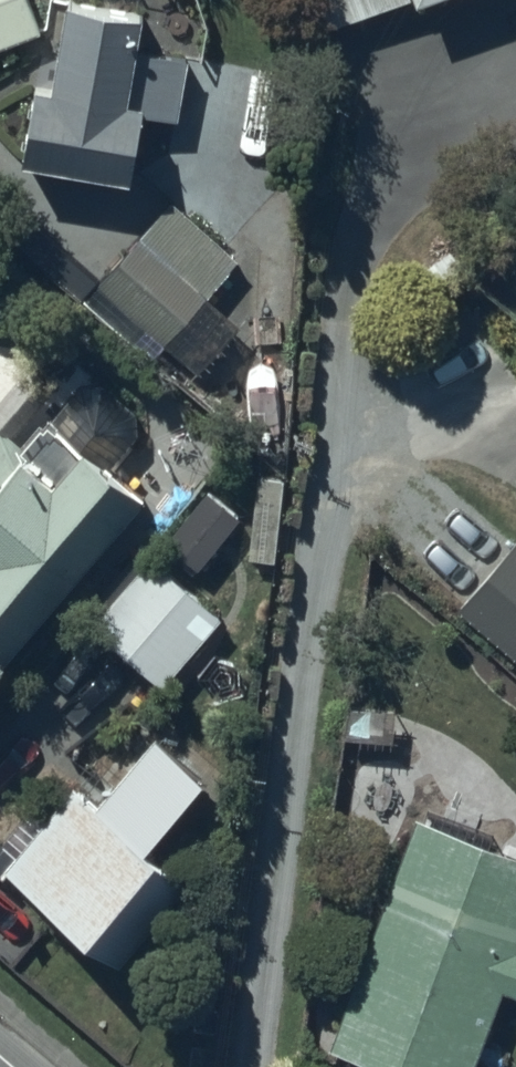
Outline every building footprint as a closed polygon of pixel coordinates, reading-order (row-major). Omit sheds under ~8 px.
[(44,33),(31,0),(0,0),(0,51),(44,33)] [(147,12),(70,0),(56,93),(38,90),(25,173),(135,190),(146,122),(181,127),(191,63),(140,55),(147,12)] [(329,34),(414,3),(416,11),(446,0),(317,0),(329,34)] [(238,262),(172,206),(99,292),(173,354),(193,330),(186,324),(238,262)] [(147,501),(49,422),(24,453),(0,434),(0,684),(147,501)] [(225,622),(153,558),(89,628),(162,693),(225,622)] [(160,746),(155,745),(103,806),(79,785),(51,818),(35,804),(0,845),(0,872),(119,975),(195,888),(154,853),(209,789),(160,746)] [(420,821),(333,1056),(363,1066),(479,1066),(505,996),(515,1000),(515,857),(420,821)]
